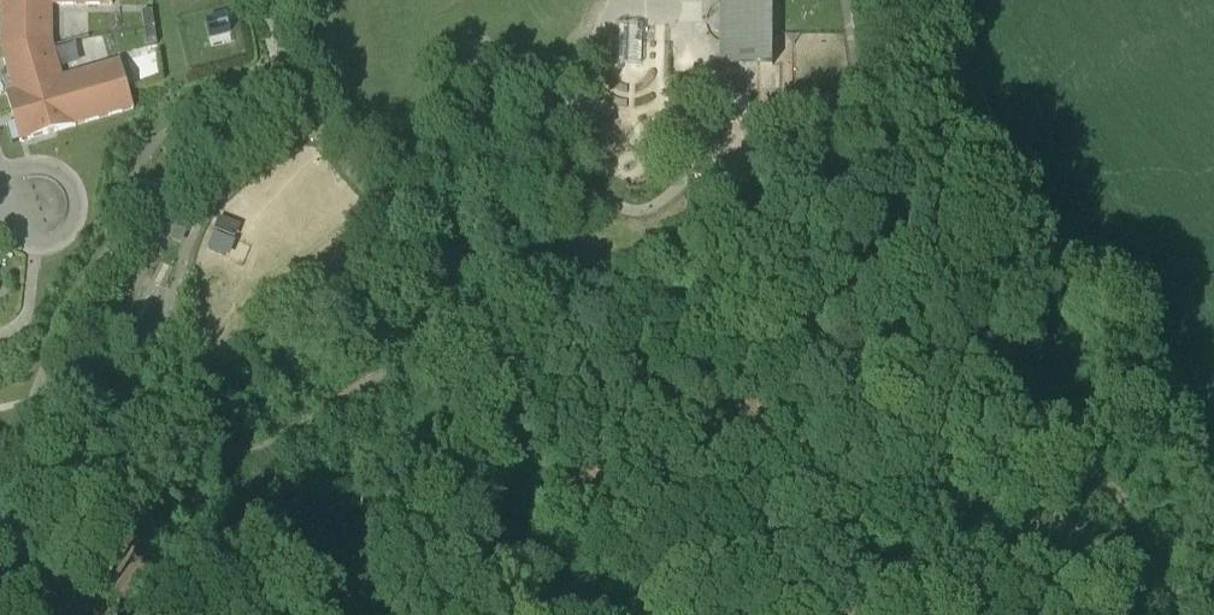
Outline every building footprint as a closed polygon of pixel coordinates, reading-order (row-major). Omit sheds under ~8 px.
[(12,88),(6,92),(22,144),(144,107),(130,59),(64,74),(54,39),(55,3),(120,0),(0,0),(0,47),(12,88)] [(723,16),(723,65),(776,63),(775,0),(722,0),(723,16)] [(687,80),(670,80),(670,104),(687,104),(687,80)] [(20,142),(14,123),(6,125),(12,145),(20,142)]
